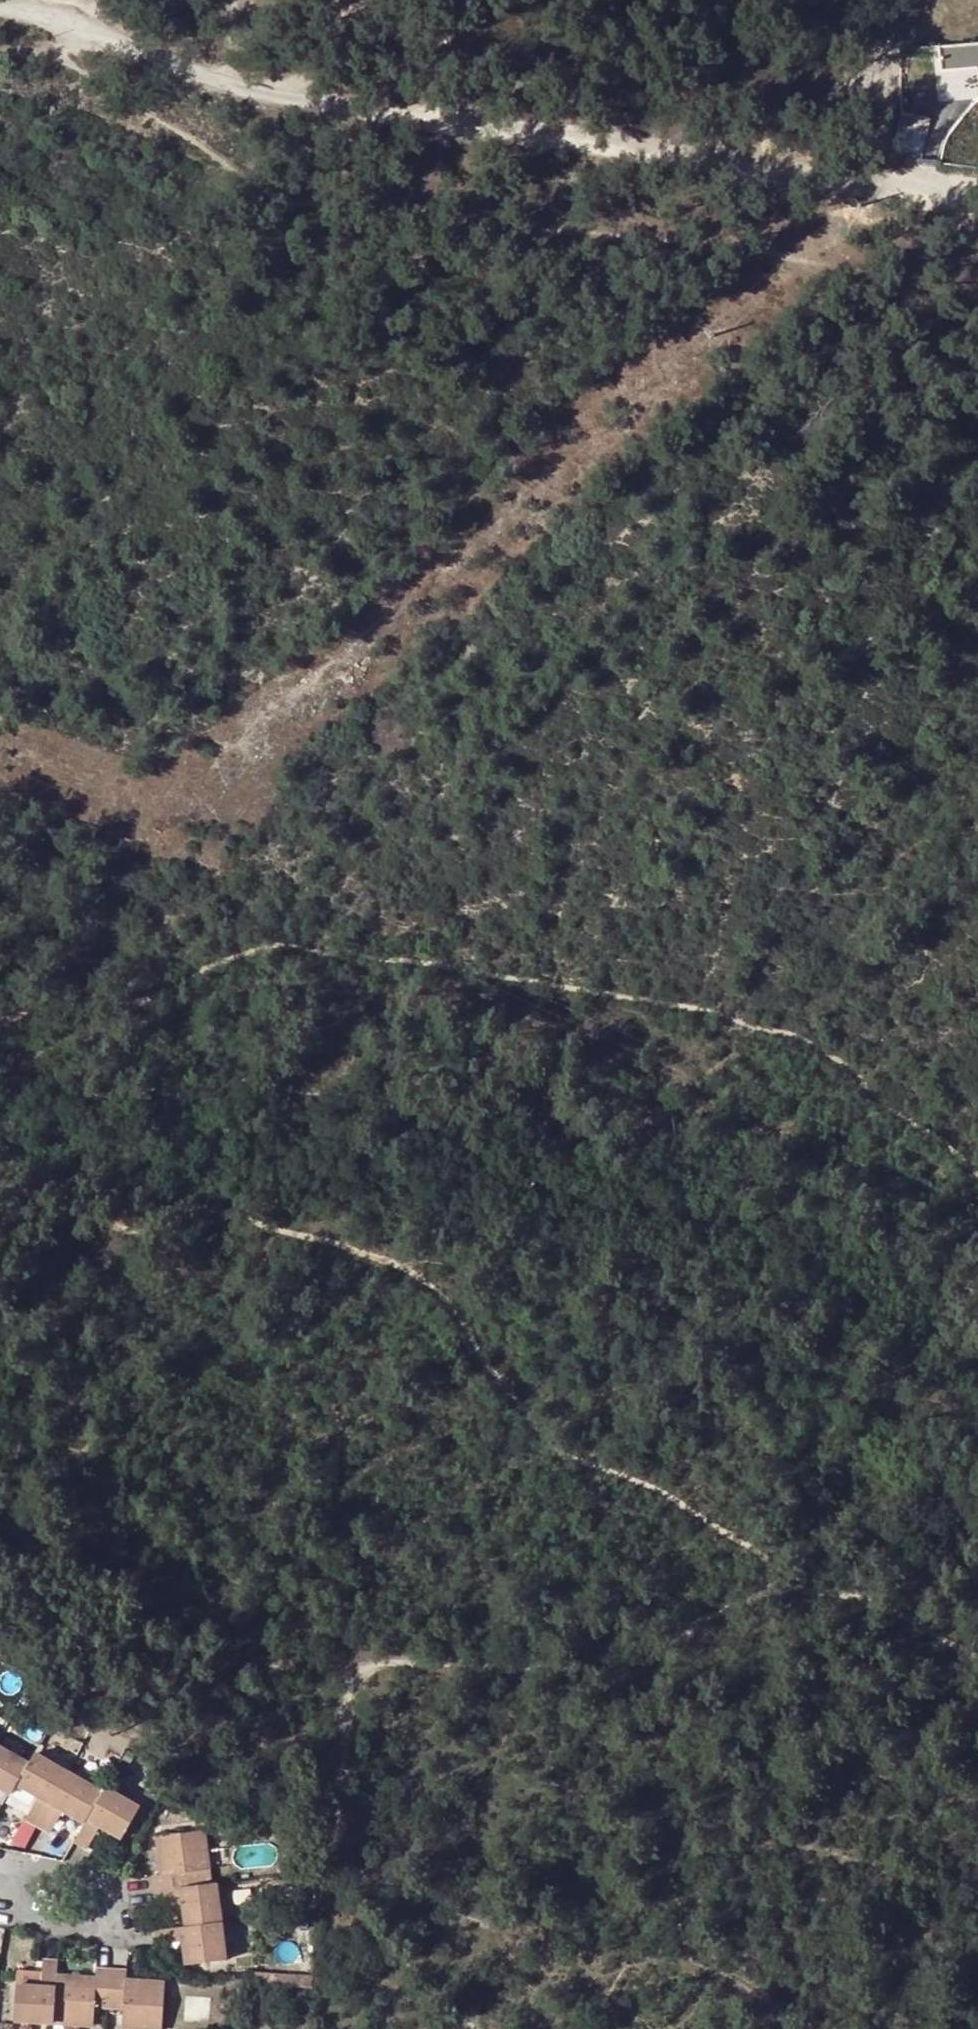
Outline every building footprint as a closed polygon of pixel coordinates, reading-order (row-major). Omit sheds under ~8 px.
[(11,1793),(18,1782),(38,1795),(25,1817),(49,1831),(62,1808),(85,1821),(74,1839),(87,1846),(100,1824),(121,1836),(140,1804),(105,1785),(104,1788),(36,1751),(30,1761),(0,1744),(0,1786),(11,1793)] [(183,1940),(185,1962),(226,1958),(217,1882),(212,1883),(205,1828),(158,1834),(163,1872),(153,1874),(157,1903),(180,1900),(183,1925),(155,1929),(157,1943),(183,1940)] [(124,2025),(163,2027),(165,1980),(125,1978),(126,1969),(97,1967),(97,1976),(58,1974),(58,1960),(42,1958),(41,1984),(18,1982),(16,2019),(94,2023),(95,2007),(124,2008),(124,2025)]
